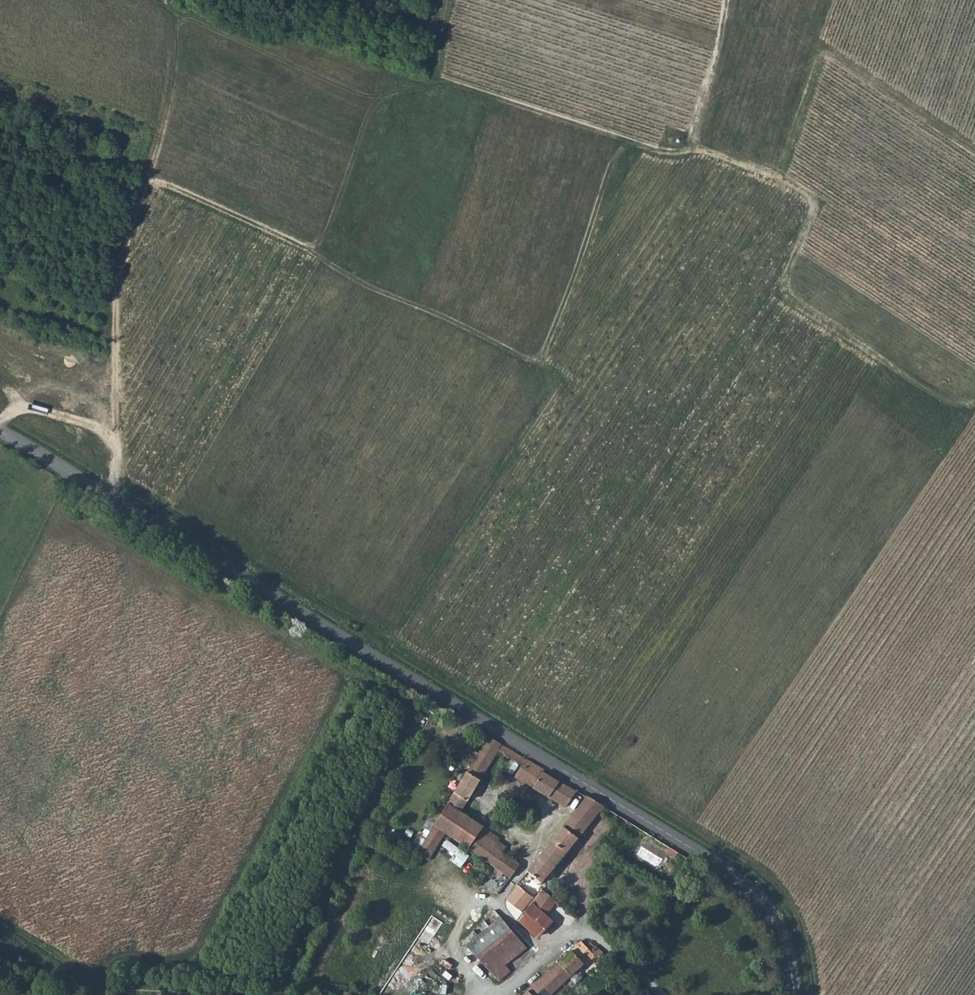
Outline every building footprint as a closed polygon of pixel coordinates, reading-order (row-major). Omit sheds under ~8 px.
[(447,804),(458,811),(471,790),(496,750),(502,753),(500,757),(517,769),(513,775),(532,786),(542,770),(543,769),(488,737),(447,804)] [(532,786),(564,806),(575,790),(542,770),(532,786)] [(550,838),(565,849),(566,848),(601,804),(586,794),(550,838)] [(416,854),(428,860),(430,857),(443,835),(464,848),(471,853),(492,866),(504,847),(505,845),(498,840),(499,838),(458,811),(447,804),(416,854)] [(430,857),(450,871),(464,848),(443,835),(430,857)] [(535,856),(550,868),(552,865),(565,849),(550,838),(535,856)] [(492,866),(508,876),(518,861),(509,856),(511,852),(504,847),(492,866)] [(505,897),(519,909),(529,896),(529,893),(548,870),(550,868),(535,856),(514,883),(516,884),(505,897)] [(548,870),(556,876),(560,871),(552,865),(550,868),(548,870)] [(516,917),(529,929),(553,899),(539,888),(516,917)] [(529,929),(536,935),(561,905),(553,899),(529,929)] [(484,933),(515,969),(530,957),(499,920),(484,933)] [(396,955),(406,961),(423,935),(413,929),(396,955)] [(468,948),(498,984),(515,969),(484,933),(468,948)] [(586,956),(590,960),(597,953),(584,941),(580,945),(577,942),(526,994),(548,994),(586,956)] [(628,989),(634,994),(640,994),(643,992),(641,990),(633,982),(628,989)]
